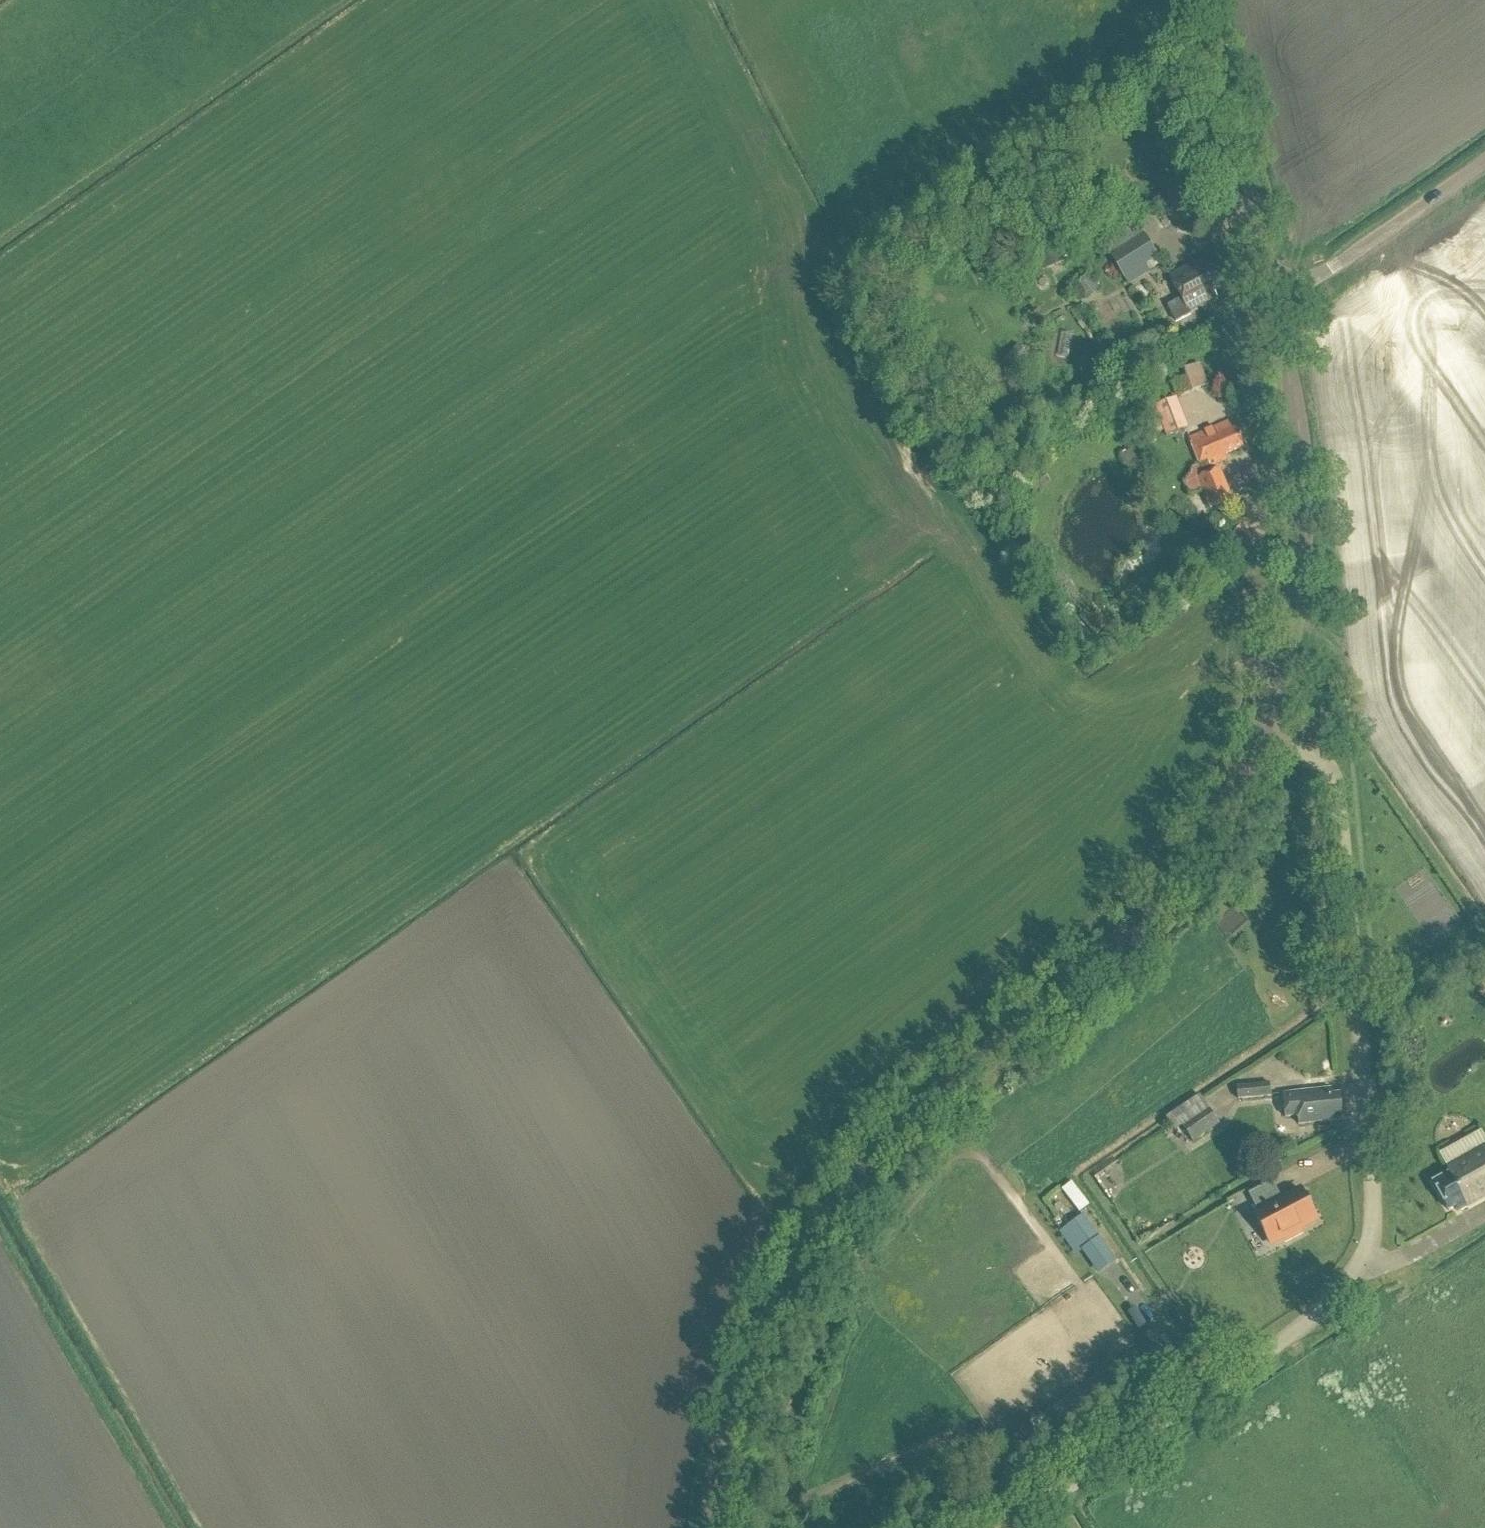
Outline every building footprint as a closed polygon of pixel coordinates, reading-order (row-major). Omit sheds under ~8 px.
[(1158,257),(1144,233),(1108,254),(1122,278),(1158,257)] [(1180,299),(1167,306),(1175,323),(1190,315),(1188,312),(1216,298),(1214,293),(1231,284),(1215,253),(1169,277),(1180,299)] [(1097,292),(1085,276),(1072,285),(1084,302),(1097,292)] [(1019,346),(1004,361),(1018,374),(1033,359),(1019,346)] [(1180,365),(1185,379),(1200,374),(1196,360),(1180,365)] [(1155,408),(1167,438),(1185,430),(1174,400),(1155,408)] [(1238,429),(1233,431),(1230,423),(1189,439),(1202,472),(1205,477),(1198,480),(1210,510),(1232,501),(1221,471),(1213,474),(1211,469),(1227,462),(1226,456),(1245,448),(1238,429)] [(1271,1084),(1238,1089),(1240,1103),(1273,1098),(1271,1084)] [(1286,1118),(1299,1117),(1300,1124),(1344,1120),(1342,1096),(1332,1096),(1332,1092),(1284,1097),(1286,1118)] [(1179,1127),(1192,1144),(1217,1125),(1195,1095),(1163,1118),(1172,1131),(1179,1127)] [(1448,1170),(1450,1175),(1433,1184),(1449,1212),(1455,1208),(1458,1213),(1484,1198),(1484,1149),(1448,1170)] [(1260,1207),(1281,1241),(1324,1215),(1318,1205),(1324,1201),(1310,1178),(1260,1207)] [(1082,1218),(1067,1229),(1074,1239),(1083,1251),(1098,1240),(1090,1227),(1082,1218)]
